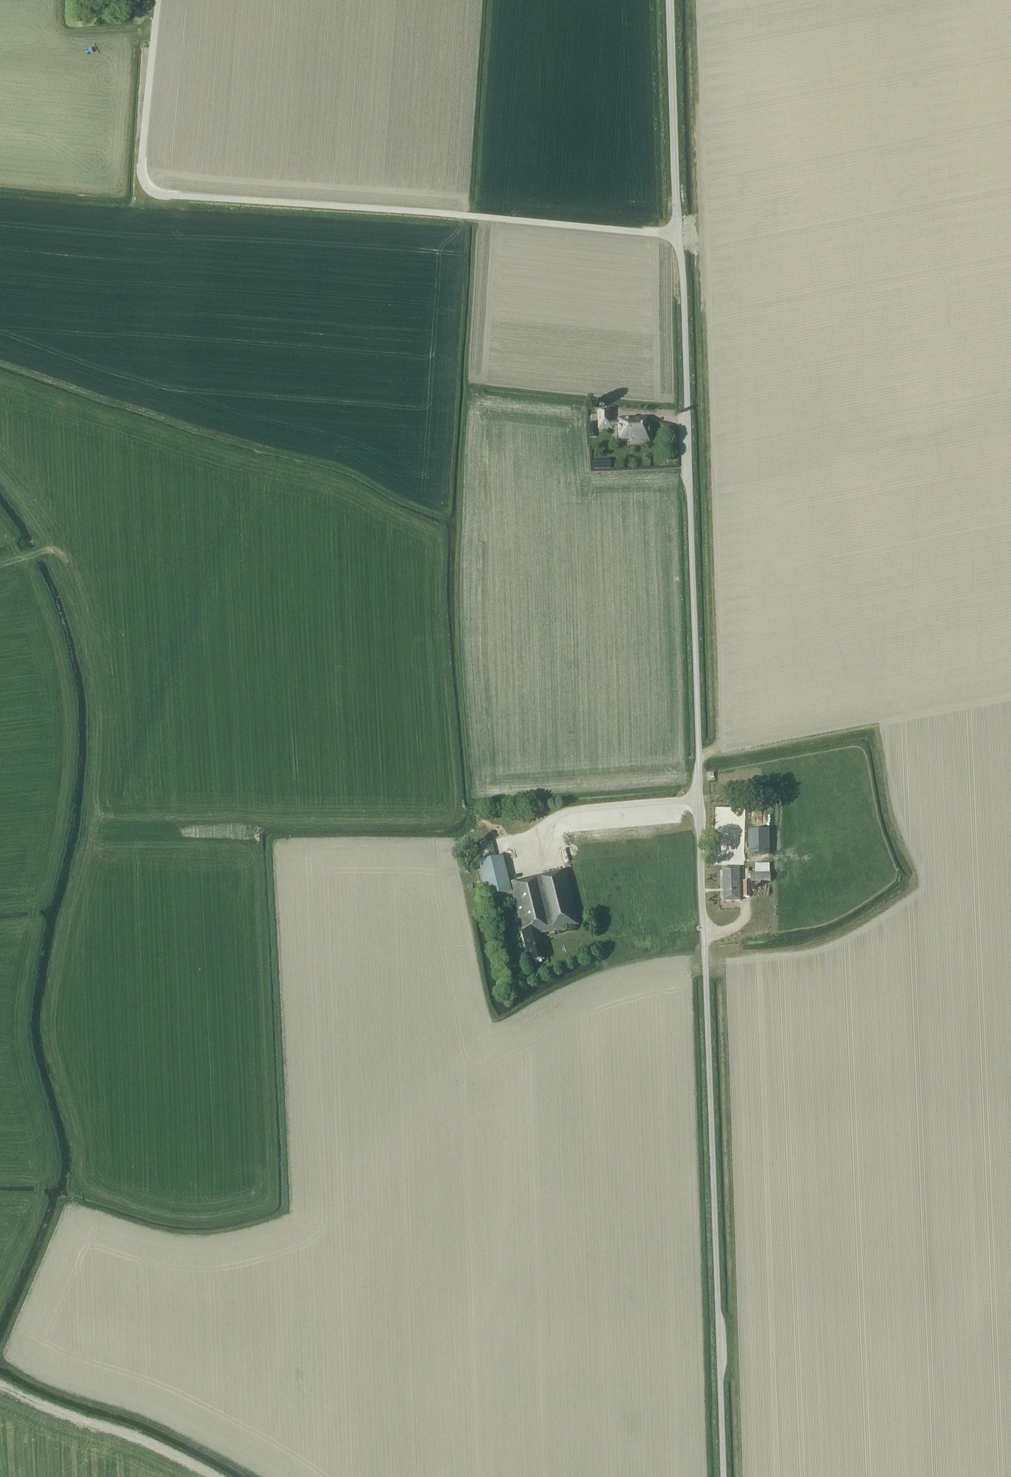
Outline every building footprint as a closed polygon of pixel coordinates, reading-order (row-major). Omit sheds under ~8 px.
[(648,440),(648,434),(650,434),(650,433),(649,433),(649,427),(650,427),(650,426),(648,426),(648,420),(622,420),(622,421),(612,421),(612,410),(599,410),(599,428),(612,428),(612,426),(622,426),(622,439),(630,439),(630,441),(641,441),(641,440),(648,440)] [(594,468),(606,467),(606,457),(593,458),(594,468)] [(755,843),(755,854),(769,854),(769,830),(749,830),(749,843),(755,843)] [(479,844),(483,860),(496,857),(492,841),(479,844)] [(519,933),(522,933),(528,959),(531,959),(532,963),(544,960),(539,935),(578,925),(566,871),(509,884),(503,858),(480,864),(488,899),(512,893),(518,918),(516,918),(519,933)] [(723,869),(724,902),(740,901),(739,868),(723,869)] [(751,874),(751,882),(755,882),(755,885),(766,885),(766,882),(770,882),(770,874),(751,874)]
